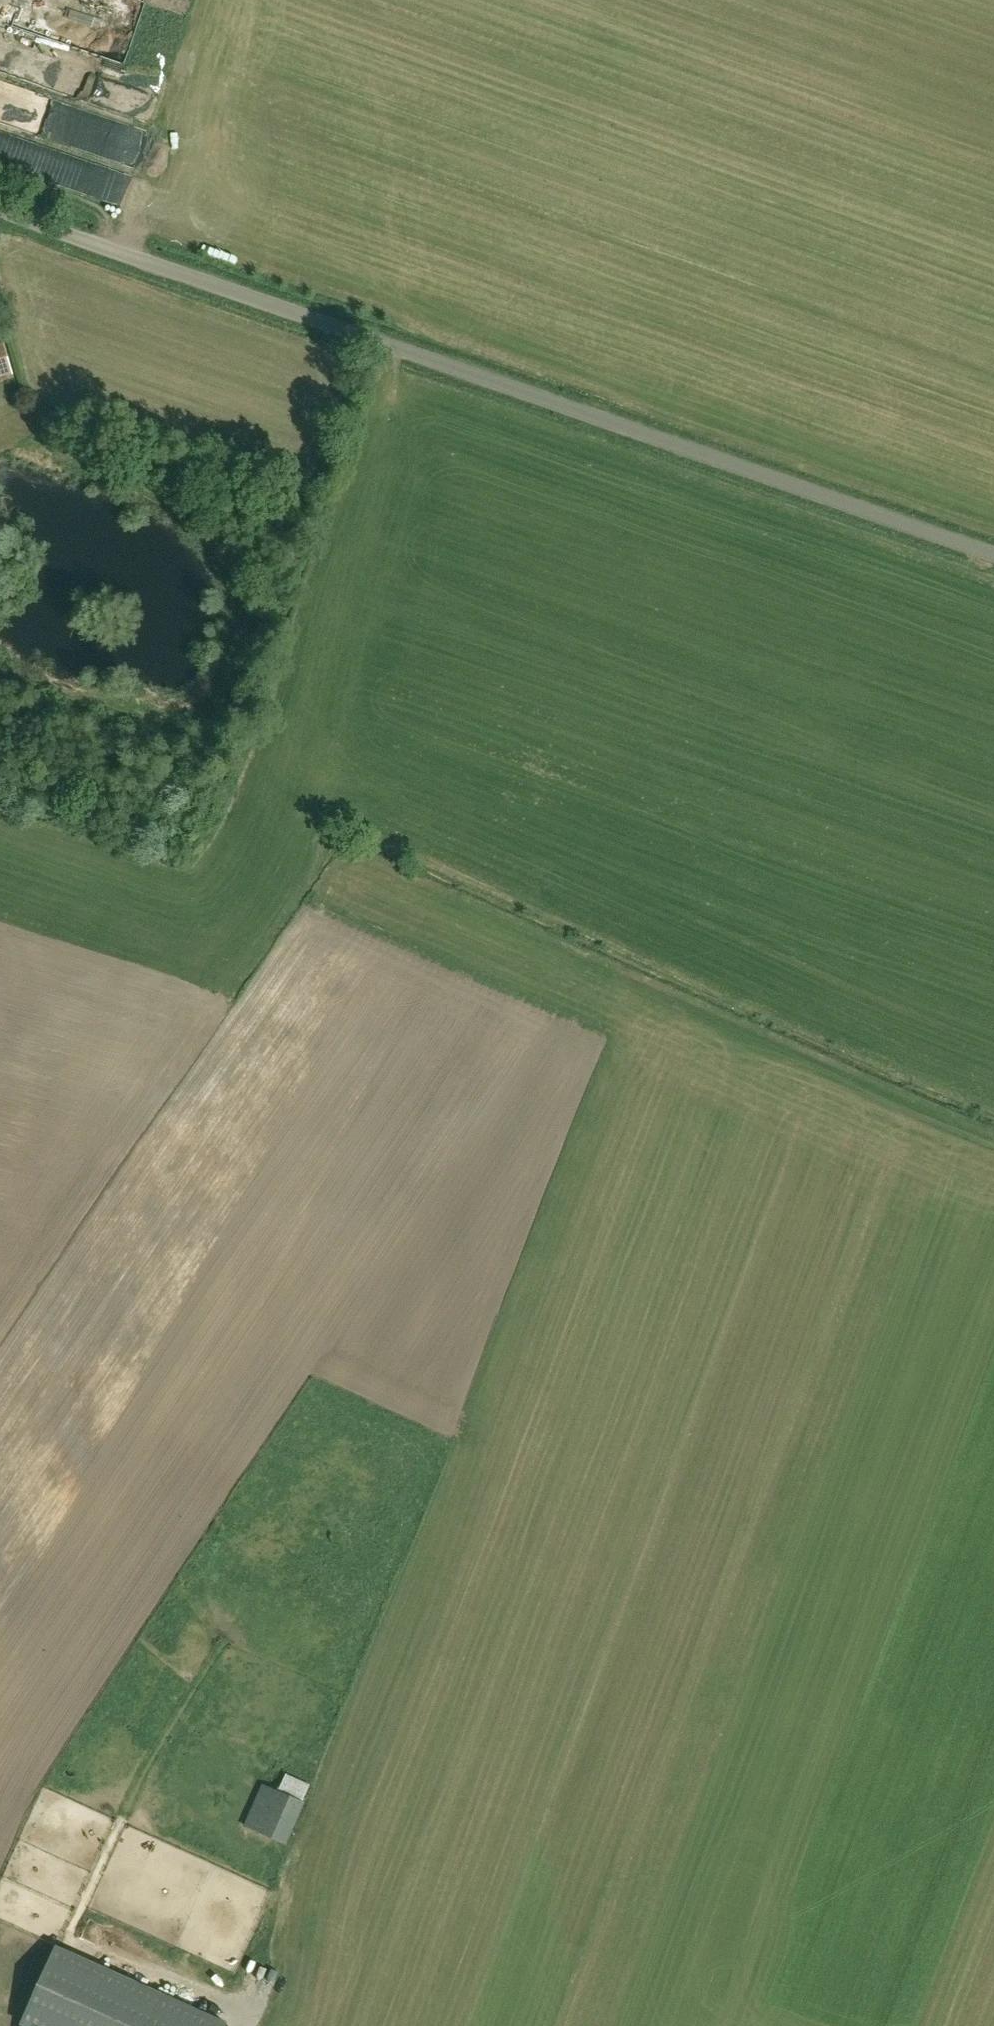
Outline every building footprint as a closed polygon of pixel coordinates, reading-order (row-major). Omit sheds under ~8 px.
[(10,67),(12,58),(0,55),(0,65),(10,67)] [(29,105),(36,86),(19,79),(12,98),(29,105)] [(14,374),(3,340),(0,341),(0,378),(14,374)] [(287,1774),(280,1790),(264,1783),(245,1825),(287,1844),(306,1801),(303,1800),(310,1784),(287,1774)] [(239,1979),(279,1896),(242,1879),(235,1894),(243,1898),(236,1912),(226,1907),(220,1918),(233,1925),(224,1943),(212,1937),(201,1960),(239,1979)] [(174,1946),(185,1954),(193,1943),(181,1935),(174,1946)] [(58,1947),(23,2024),(27,2025),(223,2025),(225,2022),(58,1947)]
